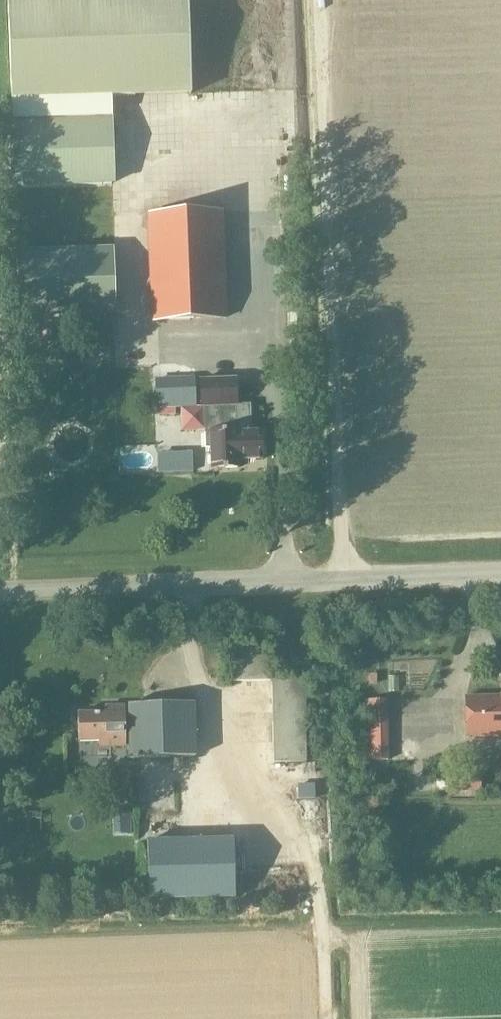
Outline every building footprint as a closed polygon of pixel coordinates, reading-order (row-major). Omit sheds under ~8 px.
[(11,100),(191,94),(187,0),(7,0),(11,100)] [(11,122),(13,187),(111,184),(108,119),(11,122)] [(152,320),(225,317),(221,211),(148,214),(152,320)] [(16,250),(18,315),(115,312),(113,247),(16,250)] [(236,378),(199,379),(200,406),(204,406),(205,448),(210,447),(211,468),(239,467),(238,459),(263,458),(262,431),(251,431),(250,403),(237,404),(236,378)] [(271,646),(228,648),(229,680),(271,679),(274,761),(306,760),(304,678),(272,678),(271,646)] [(465,696),(466,736),(500,735),(500,695),(465,696)] [(365,760),(389,760),(387,699),(363,700),(365,760)] [(175,756),(195,755),(193,703),(105,706),(105,712),(77,713),(78,741),(99,740),(99,746),(129,745),(129,757),(133,757),(135,813),(177,812),(175,756)] [(147,840),(149,899),(235,897),(234,838),(147,840)] [(480,911),(482,922),(496,919),(494,908),(480,911)]
